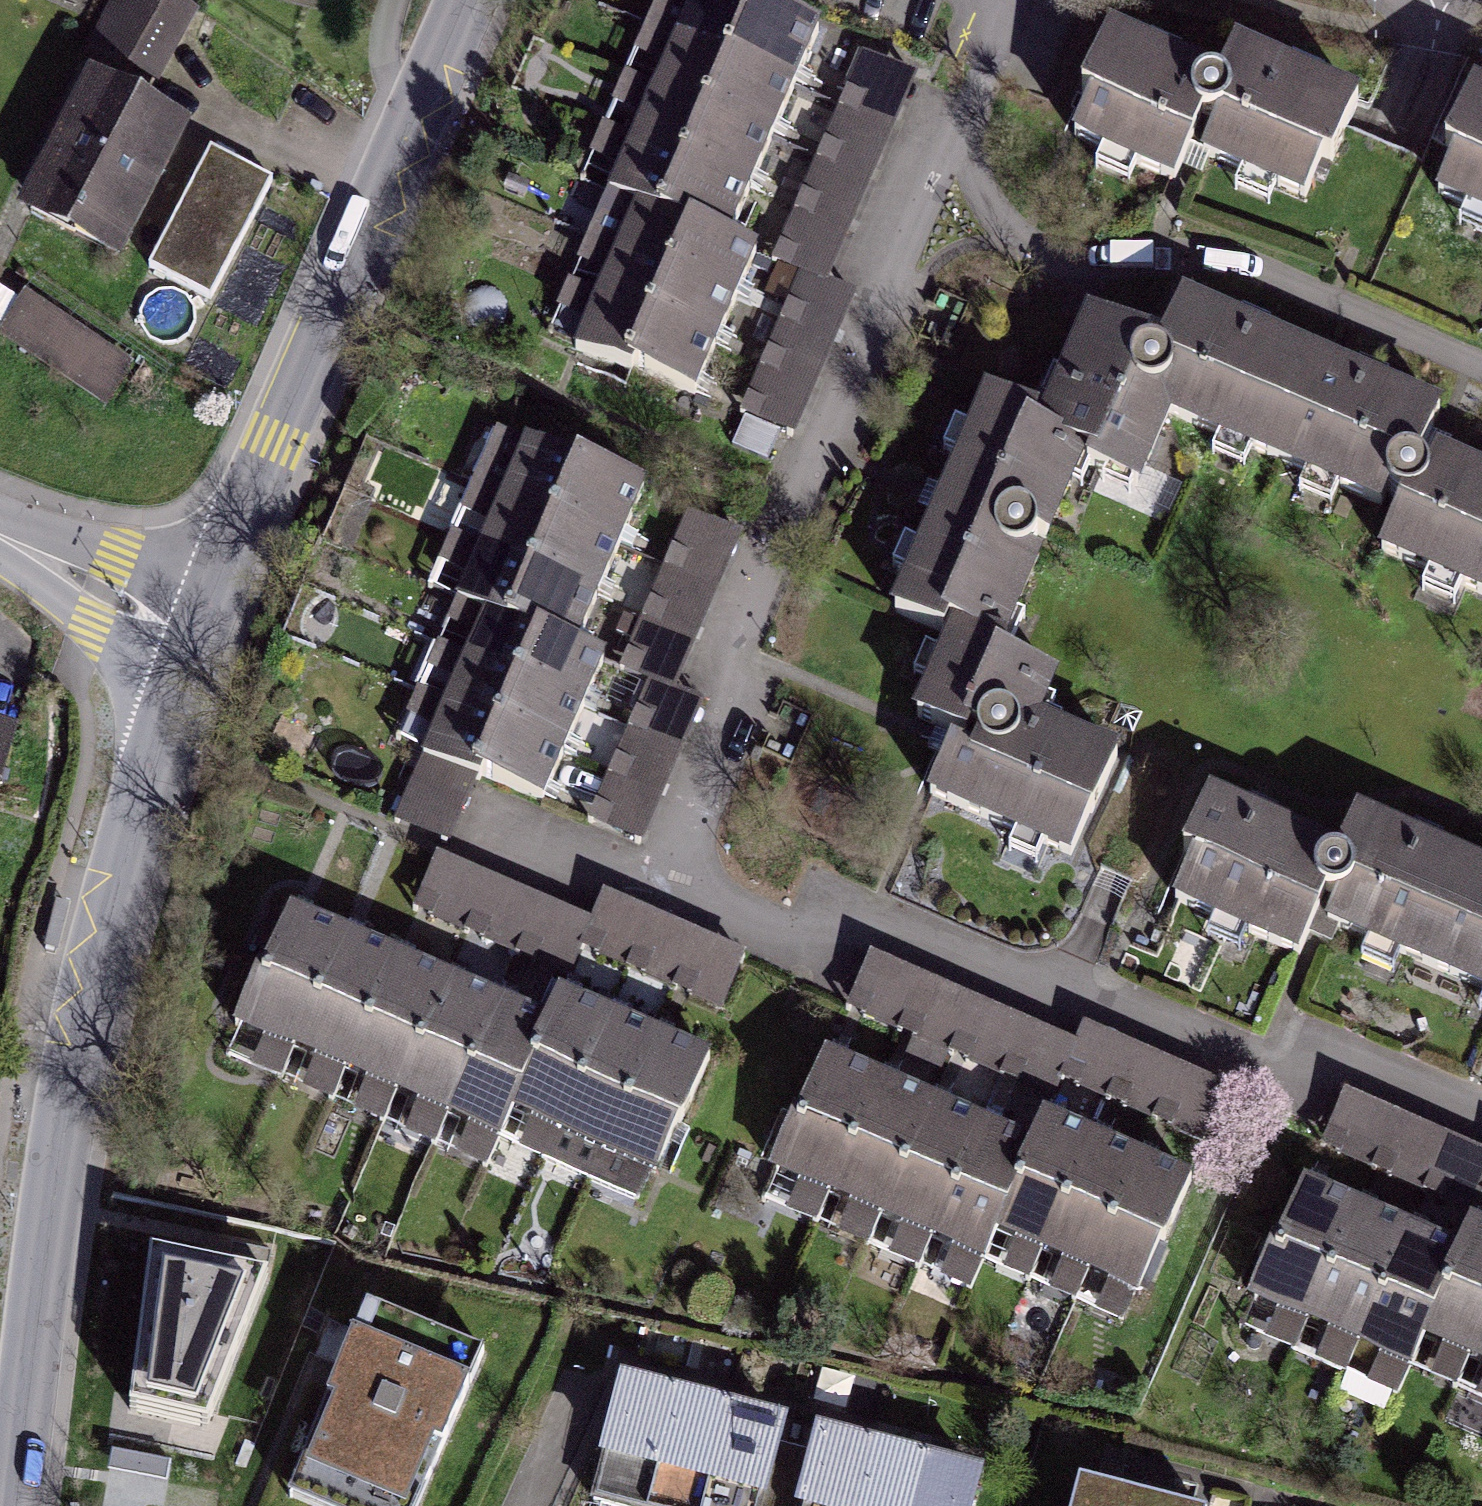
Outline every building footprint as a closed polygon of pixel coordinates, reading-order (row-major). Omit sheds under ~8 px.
[(151,0),(123,0),(93,58),(169,98),(205,28),(151,0)] [(333,10),(337,0),(307,0),(333,10)] [(673,55),(800,102),(821,48),(695,1),(673,55)] [(651,108),(780,156),(800,102),(673,55),(651,108)] [(853,58),(776,265),(797,273),(733,445),(789,466),(853,295),(839,290),(917,81),(853,58)] [(1220,108),(1114,63),(1069,167),(1178,214),(1192,183),(1310,234),(1358,124),(1236,72),(1220,108)] [(193,154),(92,99),(18,235),(119,290),(193,154)] [(629,162),(760,209),(780,156),(651,108),(629,162)] [(1474,109),(1430,214),(1481,235),(1481,113),(1474,109)] [(630,223),(739,265),(760,209),(629,162),(607,215),(630,223)] [(271,199),(211,167),(149,281),(209,313),(271,199)] [(731,315),(749,269),(739,265),(630,223),(612,268),(731,315)] [(714,359),(731,315),(612,268),(595,313),(714,359)] [(25,306),(2,339),(105,410),(128,377),(25,306)] [(697,404),(714,359),(595,313),(577,357),(697,404)] [(1275,481),(1313,385),(1182,334),(1169,368),(1087,335),(1050,429),(1035,466),(1082,484),(1142,508),(1169,439),(1275,481)] [(1275,481),(1396,529),(1377,577),(1481,619),(1481,498),(1435,480),(1413,471),(1429,431),(1313,385),(1275,481)] [(1035,466),(1050,429),(981,402),(889,632),(942,653),(1004,678),(1082,484),(1035,466)] [(618,559),(641,501),(526,455),(503,513),(618,559)] [(594,617),(618,559),(503,513),(479,571),(594,617)] [(683,516),(626,674),(646,681),(592,829),(651,851),(703,707),(683,700),(742,537),(683,516)] [(571,675),(594,617),(479,571),(456,629),(480,641),(571,675)] [(571,675),(480,641),(463,683),(575,727),(591,685),(571,675)] [(1004,678),(942,653),(908,737),(949,753),(920,825),(1077,888),(1124,772),(1046,740),(1062,701),(1004,678)] [(575,727),(463,683),(446,724),(558,769),(575,727)] [(558,769),(446,724),(429,766),(404,828),(449,846),(473,786),(540,813),(558,769)] [(17,754),(0,750),(0,818),(17,754)] [(1481,912),(1481,887),(1363,838),(1349,871),(1265,836),(1215,816),(1168,928),(1310,987),(1324,953),(1444,1002),(1481,912)] [(748,953),(601,906),(596,919),(434,867),(417,919),(727,1019),(748,953)] [(1444,1002),(1481,1018),(1481,912),(1444,1002)] [(348,951),(298,929),(250,1042),(300,1063),(348,951)] [(398,972),(348,951),(300,1063),(349,1084),(398,972)] [(447,993),(398,972),(349,1084),(399,1106),(447,993)] [(497,1014),(447,993),(399,1106),(448,1126),(497,1014)] [(604,1028),(560,1009),(548,1036),(512,1118),(557,1138),(604,1028)] [(548,1036),(497,1014),(448,1126),(499,1148),(512,1118),(548,1036)] [(648,1047),(604,1028),(557,1138),(600,1156),(648,1047)] [(691,1065),(648,1047),(600,1156),(644,1175),(691,1065)] [(873,1097),(821,1074),(776,1179),(828,1202),(873,1097)] [(1345,1095),(1323,1156),(1481,1213),(1481,1144),(1345,1095)] [(926,1119),(873,1097),(828,1202),(881,1224),(926,1119)] [(978,1142),(926,1119),(881,1224),(933,1247),(978,1142)] [(1031,1164),(995,1247),(1041,1269),(1090,1156),(1044,1137),(1031,1164)] [(1031,1164),(978,1142),(933,1247),(985,1269),(995,1247),(1031,1164)] [(1090,1156),(1041,1269),(1087,1288),(1136,1176),(1090,1156)] [(1136,1176),(1087,1288),(1132,1308),(1181,1196),(1136,1176)] [(1351,1225),(1299,1203),(1255,1310),(1307,1332),(1351,1225)] [(196,1245),(110,1223),(88,1313),(174,1334),(196,1245)] [(1404,1247),(1351,1225),(1307,1332),(1359,1353),(1404,1247)] [(1420,1355),(1465,1373),(1481,1333),(1481,1244),(1469,1239),(1456,1269),(1420,1355)] [(1456,1269),(1404,1247),(1359,1353),(1411,1375),(1420,1355),(1456,1269)] [(300,1275),(228,1249),(184,1367),(256,1394),(300,1275)] [(366,1308),(285,1500),(299,1505),(421,1505),(484,1357),(366,1308)] [(1465,1373),(1481,1381),(1481,1333),(1465,1373)] [(627,1401),(600,1505),(984,1505),(988,1493),(627,1401)]
